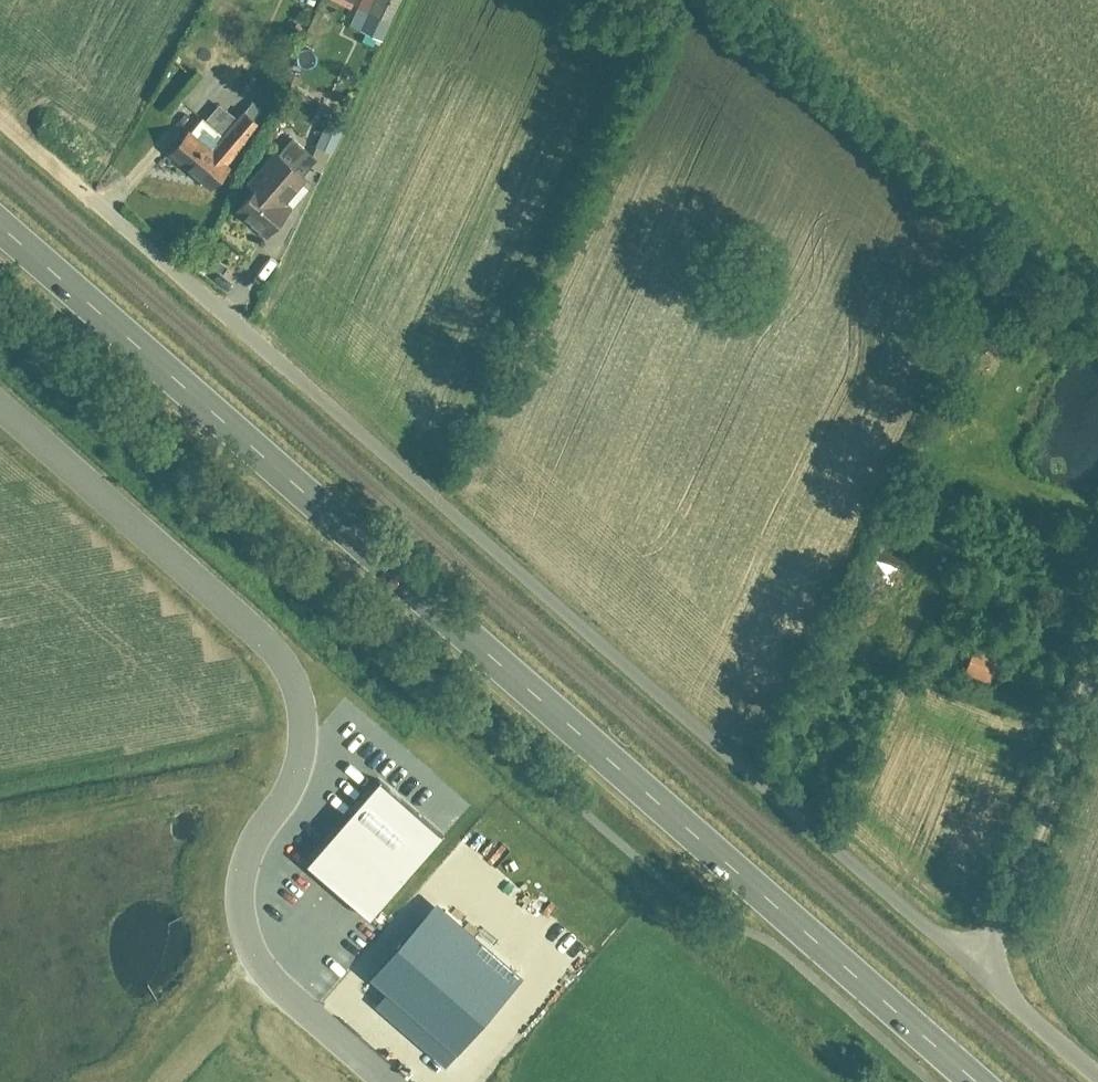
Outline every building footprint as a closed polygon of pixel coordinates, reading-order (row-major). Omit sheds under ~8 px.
[(350,24),(383,39),(400,0),(360,0),(350,24)] [(198,117),(168,154),(213,191),(263,131),(240,111),(220,136),(198,117)] [(315,143),(332,150),(343,126),(326,119),(315,143)] [(299,173),(275,155),(234,210),(271,238),(292,210),(279,200),(299,173)] [(973,644),(964,669),(990,679),(1000,654),(973,644)] [(451,833),(386,778),(313,863),(378,918),(451,833)] [(531,975),(444,899),(376,977),(393,992),(382,1004),(453,1065),(531,975)]
